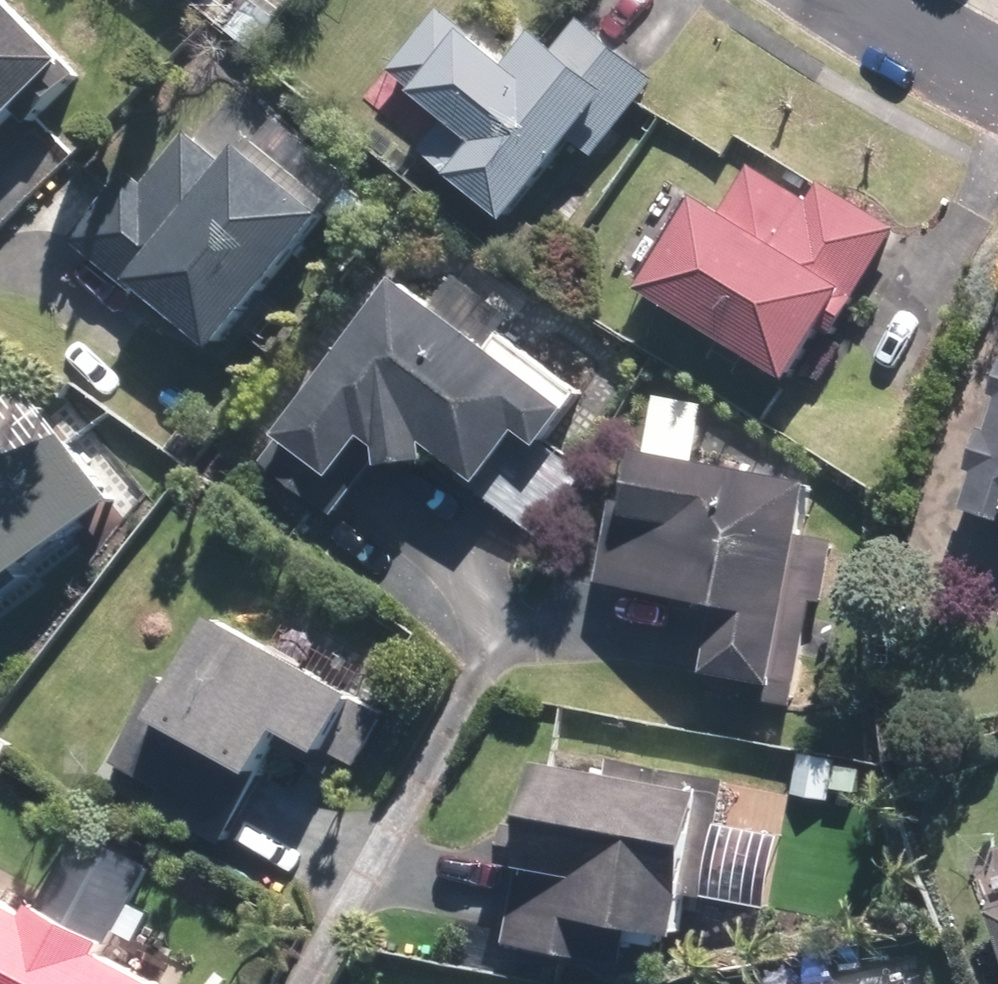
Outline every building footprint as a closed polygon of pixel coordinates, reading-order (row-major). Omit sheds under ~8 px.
[(30,0),(0,0),(0,117),(21,138),(95,64),(30,0)] [(270,17),(248,0),(242,0),(218,31),(244,50),(270,17)] [(495,59),(428,6),(380,68),(401,83),(395,92),(457,140),(433,171),(490,218),(557,133),(583,154),(644,77),(569,16),(543,48),(518,30),(495,59)] [(194,348),(305,211),(221,143),(210,156),(177,131),(134,183),(115,168),(59,238),(194,348)] [(798,199),(740,164),(711,214),(680,194),(622,288),(771,379),(805,324),(820,333),(885,227),(809,180),(798,199)] [(522,445),(551,405),(377,276),(260,434),(267,440),(251,460),(322,513),(362,461),(362,464),(410,459),(408,442),(461,482),(500,428),(522,445)] [(995,360),(989,358),(978,396),(982,396),(972,429),(965,426),(953,470),(958,471),(946,507),(997,524),(997,350),(995,360)] [(29,566),(19,553),(95,495),(47,432),(0,451),(0,589),(29,566)] [(784,532),(794,482),(618,448),(608,501),(601,499),(585,583),(701,606),(688,671),(727,679),(724,695),(784,705),(801,599),(811,601),(823,539),(784,532)] [(346,768),(380,711),(188,600),(81,784),(206,857),(275,739),(302,754),(307,746),(346,768)] [(828,758),(793,753),(785,794),(821,800),(828,758)] [(715,778),(600,758),(597,773),(520,760),(501,866),(511,867),(494,943),(594,964),(602,927),(660,937),(668,894),(694,899),(715,778)] [(0,898),(0,983),(172,983),(127,960),(133,950),(62,911),(56,922),(20,902),(16,908),(0,898)] [(978,911),(997,971),(997,905),(978,911)]
